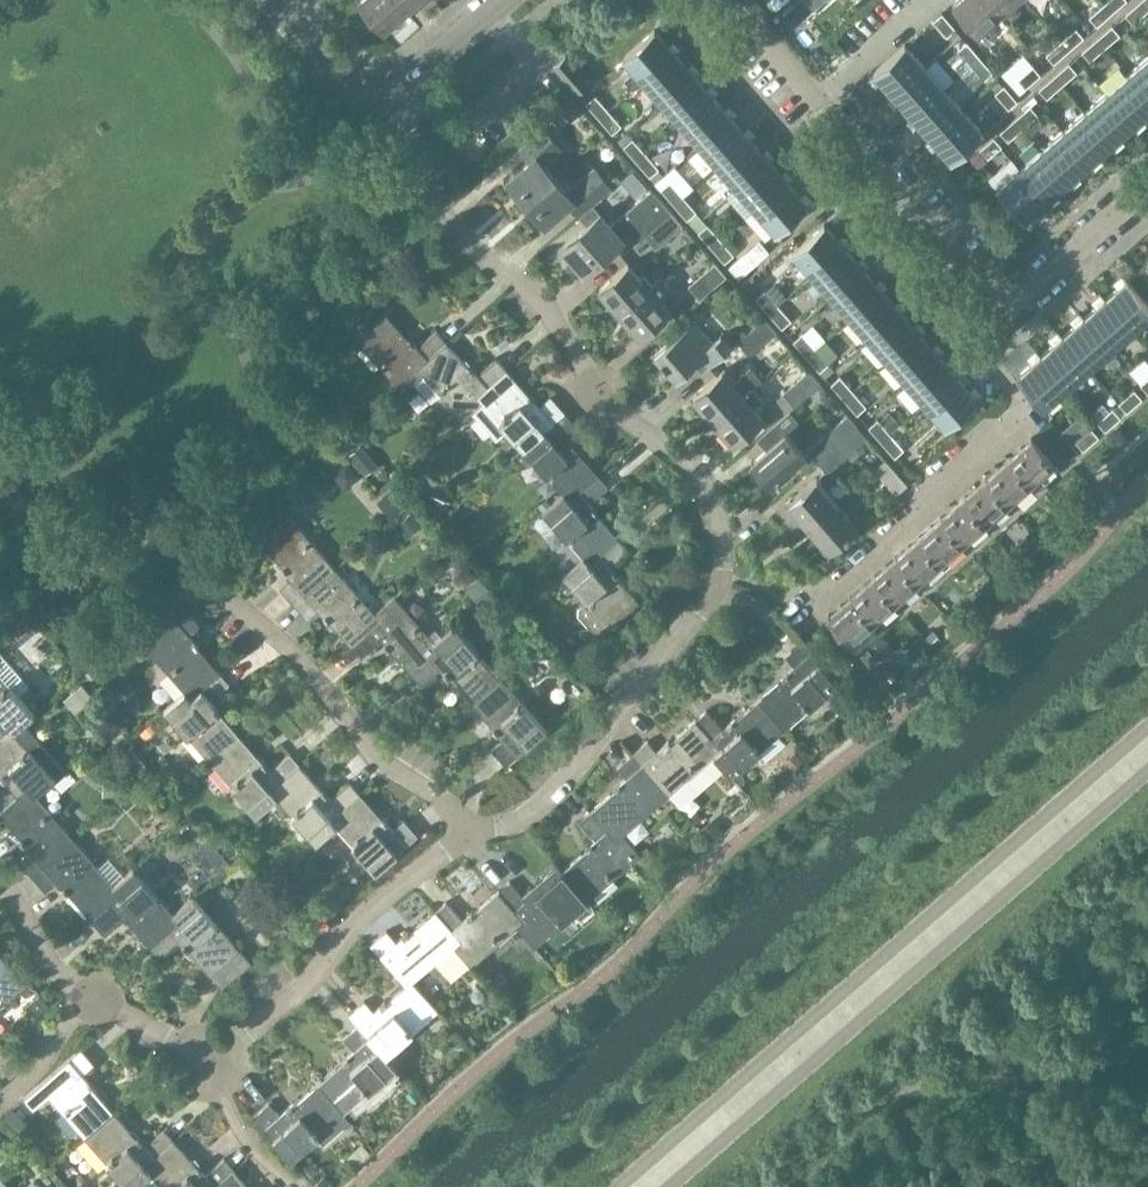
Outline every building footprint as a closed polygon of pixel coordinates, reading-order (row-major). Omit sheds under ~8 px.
[(399,0),(361,0),(360,1),(386,30),(408,11),(399,0)] [(408,11),(420,0),(399,0),(408,11)] [(784,12),(795,24),(811,10),(803,0),(798,0),(784,12)] [(988,0),(957,0),(952,4),(978,33),(1000,13),(988,0)] [(1000,13),(1015,0),(988,0),(1000,13)] [(1104,3),(1112,11),(1124,0),(1107,0),(1104,3)] [(1147,9),(1140,1),(1125,14),(1133,22),(1147,9)] [(1112,11),(1104,3),(1090,16),(1097,24),(1112,11)] [(939,15),(931,22),(945,37),(953,30),(939,15)] [(1111,26),(1097,39),(1104,47),(1119,34),(1111,26)] [(1075,28),(1060,41),(1068,50),(1083,37),(1075,28)] [(634,88),(645,79),(675,53),(656,31),(626,57),(636,69),(625,78),(634,88)] [(1104,47),(1097,39),(1082,51),(1089,60),(1104,47)] [(1068,50),(1060,41),(1045,54),(1053,63),(1068,50)] [(956,50),(969,65),(977,58),(964,43),(956,50)] [(874,72),(894,94),(923,69),(903,47),(874,72)] [(645,79),(664,101),(694,75),(675,53),(645,79)] [(552,67),(576,94),(588,83),(564,56),(552,67)] [(977,58),(969,65),(982,80),(990,73),(977,58)] [(1128,75),(1147,98),(1147,58),(1128,75)] [(1069,63),(1054,76),(1061,85),(1076,72),(1069,63)] [(1017,78),(1025,88),(1041,74),(1033,65),(1017,78)] [(894,94),(913,115),(941,90),(923,69),(894,94)] [(664,101),(683,122),(712,96),(694,75),(664,101)] [(1107,94),(1132,124),(1147,110),(1147,98),(1128,75),(1107,94)] [(1061,85),(1054,76),(1039,89),(1046,98),(1061,85)] [(994,93),(1008,109),(1016,102),(1002,86),(994,93)] [(913,115),(931,137),(960,111),(941,90),(913,115)] [(1107,94),(1085,113),(1111,142),(1132,124),(1107,94)] [(584,104),(598,119),(607,111),(594,96),(584,104)] [(683,122),(701,143),(731,118),(712,96),(683,122)] [(572,100),(560,111),(570,122),(582,112),(572,100)] [(1030,106),(1015,119),(1023,127),(1038,114),(1030,106)] [(607,111),(598,119),(611,134),(619,126),(607,111)] [(960,111),(931,137),(951,159),(979,134),(960,111)] [(1085,113),(1063,131),(1089,161),(1111,142),(1085,113)] [(701,143),(720,165),(750,139),(731,118),(701,143)] [(1023,127),(1015,119),(1001,131),(1008,140),(1023,127)] [(529,158),(505,178),(525,201),(549,180),(554,175),(542,162),(561,145),(544,125),(519,146),(529,158)] [(1063,131),(1042,150),(1068,180),(1089,161),(1063,131)] [(978,151),(986,159),(1001,146),(993,137),(978,151)] [(622,147),(635,161),(644,154),(631,139),(622,147)] [(750,139),(720,165),(738,186),(768,160),(750,139)] [(1042,150),(1020,169),(1046,198),(1068,180),(1042,150)] [(644,154),(635,161),(648,176),(657,168),(644,154)] [(768,160),(738,186),(757,208),(787,182),(768,160)] [(549,180),(525,201),(544,224),(568,203),(578,214),(611,186),(593,165),(566,189),(554,175),(549,180)] [(1046,198),(1020,169),(998,188),(1024,218),(1046,198)] [(659,189),(673,204),(681,197),(668,181),(659,189)] [(787,182),(757,208),(776,230),(806,204),(787,182)] [(644,233),(669,210),(650,189),(610,224),(600,212),(563,245),(584,269),(622,237),(621,236),(628,230),(636,239),(644,233)] [(681,197),(673,204),(686,219),(694,212),(681,197)] [(682,224),(669,210),(644,233),(656,247),(682,224)] [(698,233),(710,248),(719,240),(707,225),(698,233)] [(795,251),(814,273),(844,248),(825,225),(795,251)] [(719,240),(710,248),(723,262),(732,254),(719,240)] [(814,273),(833,295),(863,269),(844,248),(814,273)] [(599,286),(619,310),(648,285),(627,261),(599,286)] [(725,275),(714,261),(688,284),(700,297),(725,275)] [(833,295),(852,316),(881,290),(863,269),(833,295)] [(648,285),(619,310),(640,333),(669,309),(658,297),(670,286),(660,275),(648,285)] [(1106,300),(1131,328),(1147,313),(1147,304),(1128,281),(1106,300)] [(852,316),(870,338),(900,312),(881,290),(852,316)] [(754,298),(768,313),(776,306),(763,291),(754,298)] [(1106,300),(1085,319),(1109,347),(1131,328),(1106,300)] [(776,306),(768,313),(781,328),(790,321),(776,306)] [(870,338),(889,359),(919,333),(900,312),(870,338)] [(404,391),(424,373),(417,365),(446,340),(441,334),(437,330),(419,346),(411,337),(409,338),(387,313),(357,338),(404,391)] [(775,332),(763,318),(737,340),(749,354),(775,332)] [(654,354),(675,378),(701,356),(709,365),(731,346),(720,334),(713,341),(694,319),(654,354)] [(1085,319),(1063,338),(1088,366),(1109,347),(1085,319)] [(889,359),(908,380),(937,355),(919,333),(889,359)] [(792,341),(805,356),(814,349),(801,334),(792,341)] [(1063,338),(1042,357),(1066,385),(1088,366),(1063,338)] [(464,419),(472,411),(483,401),(478,394),(507,369),(497,358),(479,374),(471,365),(469,366),(446,340),(417,365),(424,373),(464,419)] [(814,349),(805,356),(819,371),(827,364),(814,349)] [(908,380),(926,402),(956,376),(937,355),(908,380)] [(1066,385),(1042,357),(1020,376),(1044,404),(1066,385)] [(722,370),(693,394),(713,418),(742,393),(751,385),(752,387),(761,378),(750,365),(740,374),(741,376),(735,381),(724,368),(722,370)] [(508,429),(524,448),(567,410),(553,394),(541,404),(531,393),(530,395),(507,369),(478,394),(483,401),(472,411),(497,439),(508,429)] [(820,383),(808,369),(782,391),(794,405),(820,383)] [(956,376),(926,402),(946,424),(975,398),(956,376)] [(830,384),(843,399),(852,392),(839,377),(830,384)] [(742,393),(713,418),(733,441),(762,417),(753,406),(762,398),(752,387),(751,385),(742,393)] [(1118,403),(1126,411),(1142,398),(1134,389),(1118,403)] [(852,392),(843,399),(856,414),(865,407),(852,392)] [(1097,421),(1105,430),(1120,417),(1112,408),(1097,421)] [(524,448),(563,492),(569,498),(598,473),(577,449),(578,448),(569,437),(581,426),(578,422),(567,410),(524,448)] [(888,412),(879,420),(889,432),(899,424),(888,412)] [(810,451),(818,460),(857,425),(847,413),(807,448),(810,451)] [(868,427),(881,442),(889,435),(876,420),(868,427)] [(806,455),(785,431),(776,421),(757,437),(766,447),(751,461),(756,467),(753,469),(753,473),(760,481),(764,481),(767,479),(771,484),(806,455)] [(857,425),(818,460),(825,469),(828,471),(867,437),(857,425)] [(1075,440),(1083,449),(1099,436),(1091,427),(1075,440)] [(899,430),(891,437),(902,450),(911,443),(899,430)] [(889,435),(881,442),(894,457),(902,450),(891,437),(889,435)] [(1030,436),(1007,457),(1030,483),(1053,462),(1030,436)] [(354,446),(349,450),(356,459),(361,454),(354,446)] [(1007,457),(985,476),(1007,502),(1030,483),(1007,457)] [(907,484),(886,459),(874,468),(896,494),(907,484)] [(346,464),(332,477),(344,491),(359,478),(346,464)] [(543,510),(583,555),(589,562),(619,536),(597,512),(599,511),(591,502),(609,486),(598,473),(569,498),(563,492),(543,510)] [(985,476),(962,496),(985,522),(1007,502),(985,476)] [(787,502),(808,526),(837,501),(816,477),(787,502)] [(489,478),(482,484),(490,494),(498,487),(489,478)] [(379,501),(392,516),(412,499),(399,484),(379,501)] [(431,491),(426,504),(445,511),(450,498),(431,491)] [(962,496),(940,515),(963,541),(985,522),(962,496)] [(837,501),(808,526),(828,550),(858,525),(837,501)] [(411,508),(396,522),(407,534),(422,521),(411,508)] [(278,590),(292,605),(335,567),(290,515),(260,541),(283,566),(281,568),(291,579),(278,590)] [(940,515),(917,535),(940,561),(963,541),(940,515)] [(917,535),(895,555),(918,581),(940,561),(917,535)] [(589,562),(583,555),(563,573),(588,601),(584,605),(582,607),(581,608),(581,610),(581,612),(581,613),(582,616),(583,617),(591,627),(592,628),(594,629),(595,630),(596,630),(599,630),(601,630),(603,629),(604,628),(608,624),(610,627),(639,601),(617,576),(619,574),(611,565),(630,549),(619,536),(589,562)] [(1026,537),(1013,549),(1022,560),(1036,548),(1026,537)] [(455,548),(450,559),(465,565),(469,554),(455,548)] [(895,555),(873,574),(896,600),(897,599),(904,593),(908,598),(910,596),(911,597),(923,586),(918,581),(895,555)] [(329,620),(352,645),(381,619),(376,613),(335,567),(292,605),(306,621),(318,611),(327,621),(329,620)] [(1004,568),(992,579),(999,586),(1010,576),(1004,568)] [(873,574),(850,594),(873,620),(896,600),(873,574)] [(172,592),(131,628),(144,644),(152,653),(184,690),(189,696),(219,670),(213,663),(203,652),(197,645),(199,643),(189,633),(199,624),(200,623),(186,607),(185,608),(181,602),(172,592)] [(873,620),(850,594),(827,614),(850,640),(873,620)] [(397,656),(411,672),(440,646),(435,641),(395,596),(376,613),(381,619),(352,645),(362,657),(380,641),(389,650),(390,649),(397,656)] [(37,630),(25,615),(6,631),(19,646),(37,630)] [(450,677),(472,702),(502,676),(481,652),(455,623),(435,641),(440,646),(411,672),(422,685),(441,669),(449,678),(450,677)] [(932,629),(926,635),(933,643),(936,646),(942,641),(932,629)] [(784,678),(759,700),(784,729),(837,683),(801,641),(785,655),(794,666),(783,676),(784,678)] [(868,649),(861,655),(870,666),(878,659),(868,649)] [(9,722),(15,729),(24,722),(35,712),(18,694),(29,684),(0,651),(0,730),(9,722)] [(81,661),(80,662),(84,667),(93,677),(101,670),(88,655),(82,660),(81,661)] [(562,663),(556,669),(562,675),(568,670),(562,663)] [(164,708),(210,761),(240,735),(218,709),(219,708),(211,698),(229,682),(219,670),(189,696),(184,690),(164,708)] [(502,676),(472,702),(494,727),(493,728),(502,739),(492,748),(506,765),(548,729),(502,676)] [(81,683),(64,698),(76,712),(93,697),(81,683)] [(581,686),(570,696),(576,703),(584,696),(587,693),(581,686)] [(706,710),(696,719),(722,749),(715,755),(732,774),(784,729),(759,700),(733,722),(732,720),(723,728),(706,710)] [(154,719),(141,731),(147,739),(161,727),(154,719)] [(699,791),(726,767),(715,755),(722,749),(696,719),(670,742),(669,741),(657,750),(648,740),(633,754),(669,795),(688,778),(699,791)] [(30,786),(36,793),(65,768),(24,722),(15,729),(9,722),(0,730),(0,772),(2,774),(0,775),(8,785),(0,792),(0,812),(30,786)] [(122,728),(112,737),(120,746),(124,742),(130,737),(122,728)] [(256,814),(276,796),(270,789),(300,763),(289,751),(271,767),(263,757),(261,759),(240,735),(210,761),(256,814)] [(111,736),(103,742),(110,751),(117,745),(111,736)] [(130,744),(117,756),(126,765),(139,753),(130,744)] [(796,750),(786,759),(795,769),(805,760),(796,750)] [(615,789),(592,810),(618,839),(624,834),(669,795),(633,754),(617,767),(626,778),(614,788),(615,789)] [(316,842),(336,825),(330,817),(360,791),(350,780),(331,796),(323,787),(322,788),(300,763),(270,789),(276,796),(316,842)] [(72,764),(64,771),(72,780),(80,773),(72,764)] [(120,779),(104,779),(104,793),(120,793),(120,779)] [(33,875),(76,839),(36,793),(30,786),(0,812),(0,813),(22,838),(20,839),(30,851),(20,860),(33,875)] [(330,817),(336,825),(376,871),(385,863),(418,834),(404,818),(394,827),(384,816),(383,817),(360,791),(330,817)] [(135,802),(128,794),(119,802),(126,809),(135,802)] [(587,849),(562,871),(587,901),(641,854),(624,834),(618,839),(592,810),(579,821),(595,840),(586,848),(587,849)] [(159,815),(151,822),(164,837),(172,830),(159,815)] [(713,818),(701,829),(712,841),(725,830),(713,818)] [(76,839),(33,875),(47,891),(57,882),(68,894),(69,893),(85,910),(91,917),(121,891),(115,884),(94,860),(76,839)] [(233,841),(224,848),(231,857),(240,850),(233,841)] [(647,845),(640,851),(650,863),(657,856),(647,845)] [(509,881),(498,890),(524,920),(518,925),(536,946),(587,901),(562,871),(556,865),(522,896),(509,881)] [(121,891),(91,917),(101,928),(106,934),(123,918),(124,917),(127,921),(129,920),(151,945),(180,919),(175,913),(135,867),(115,884),(121,891)] [(445,900),(435,909),(461,939),(455,945),(473,965),(518,925),(524,920),(498,890),(472,913),(471,911),(462,919),(445,900)] [(180,919),(151,945),(160,956),(179,940),(187,950),(189,948),(223,988),(253,962),(194,896),(175,913),(180,919)] [(284,907),(274,917),(281,925),(292,916),(284,907)] [(371,944),(407,984),(413,979),(414,980),(455,945),(461,939),(435,909),(409,932),(407,931),(396,941),(386,930),(371,944)] [(8,1002),(31,981),(0,946),(0,993),(8,1002)] [(350,1013),(358,1023),(386,1055),(388,1054),(439,1009),(414,980),(413,979),(407,984),(388,1001),(386,999),(374,1009),(365,1000),(350,1013)] [(40,995),(26,1007),(34,1017),(48,1004),(40,995)] [(343,1060),(319,1082),(345,1112),(351,1119),(352,1120),(358,1116),(350,1107),(398,1066),(388,1054),(386,1055),(358,1023),(343,1036),(353,1048),(342,1059),(343,1060)] [(40,1085),(25,1098),(33,1108),(48,1095),(85,1137),(113,1113),(91,1088),(93,1086),(83,1074),(95,1064),(95,1063),(82,1048),(40,1085)] [(15,1055),(2,1067),(11,1077),(24,1065),(15,1055)] [(269,1101),(254,1115),(292,1158),(316,1137),(323,1145),(351,1119),(345,1112),(319,1082),(293,1104),(291,1102),(279,1113),(269,1102),(269,1101)] [(13,1107),(3,1116),(24,1138),(34,1129),(13,1107)] [(151,1174),(144,1166),(174,1140),(165,1129),(145,1146),(137,1137),(135,1138),(113,1113),(85,1137),(128,1186),(136,1186),(151,1174)] [(234,1169),(224,1158),(206,1174),(198,1164),(196,1165),(174,1140),(144,1166),(151,1174),(162,1186),(213,1186),(234,1169)] [(234,1169),(213,1186),(249,1186),(234,1169)] [(314,1184),(317,1186),(333,1186),(335,1185),(324,1174),(314,1184)] [(0,1176),(0,1186),(10,1186),(0,1176)]
